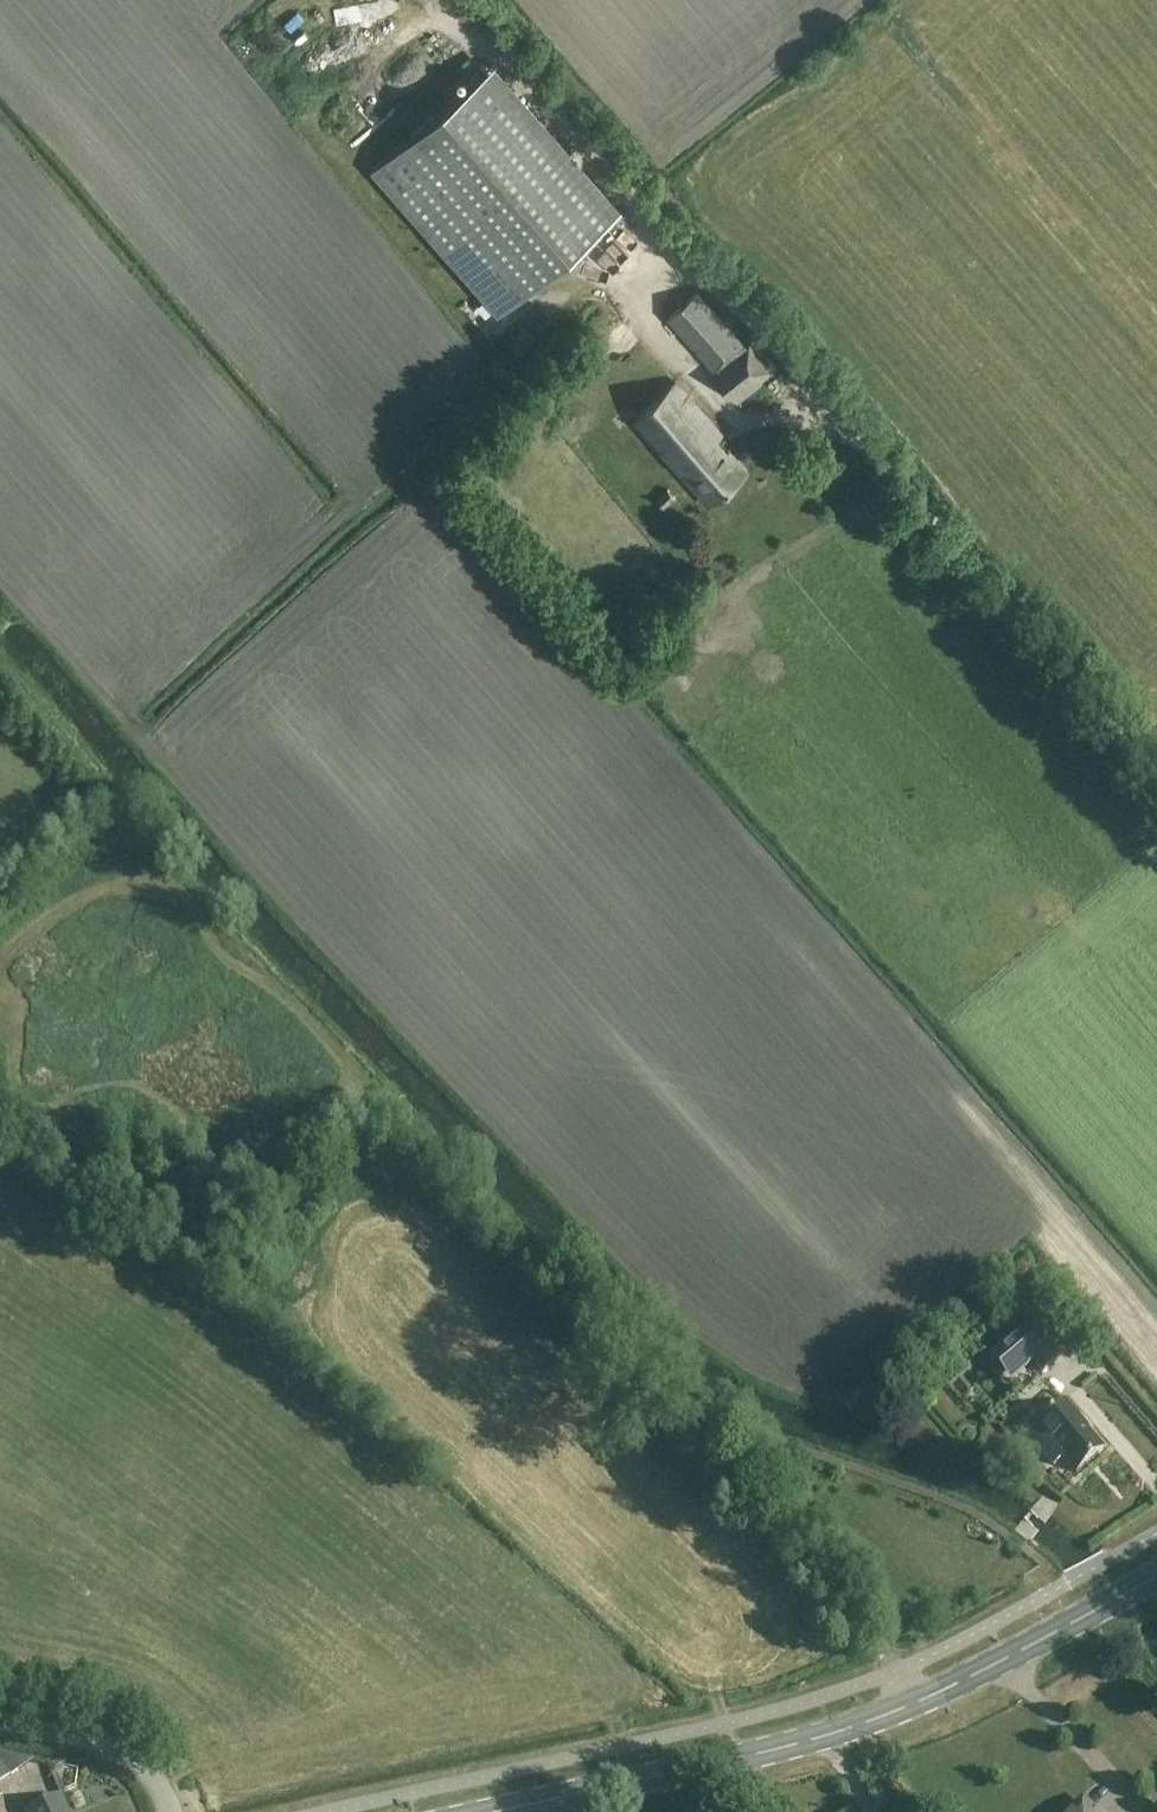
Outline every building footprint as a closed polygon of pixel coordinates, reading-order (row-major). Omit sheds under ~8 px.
[(372,172),(498,315),(623,206),(496,62),(372,172)] [(669,318),(706,365),(735,343),(698,296),(669,318)] [(712,368),(739,402),(761,384),(759,381),(772,371),(773,373),(775,371),(749,338),(712,368)] [(693,376),(713,400),(722,393),(702,369),(693,376)] [(710,505),(746,474),(716,439),(721,435),(675,381),(631,419),(689,486),(696,489),(710,505)] [(659,500),(668,510),(680,499),(670,489),(659,500)] [(1035,1319),(990,1357),(999,1368),(1022,1349),(1034,1362),(1041,1371),(1063,1353),(1035,1319)] [(1023,1429),(1034,1442),(1053,1465),(1062,1458),(1076,1474),(1103,1451),(1080,1423),(1081,1422),(1066,1404),(1047,1420),(1042,1414),(1023,1429)] [(1114,1658),(1124,1674),(1137,1666),(1126,1650),(1114,1658)] [(10,1779),(34,1761),(0,1756),(0,1787),(10,1779)] [(1083,1797),(1068,1811),(1098,1811),(1083,1797)] [(21,1809),(22,1811),(66,1811),(61,1800),(38,1810),(35,1802),(21,1809)]
